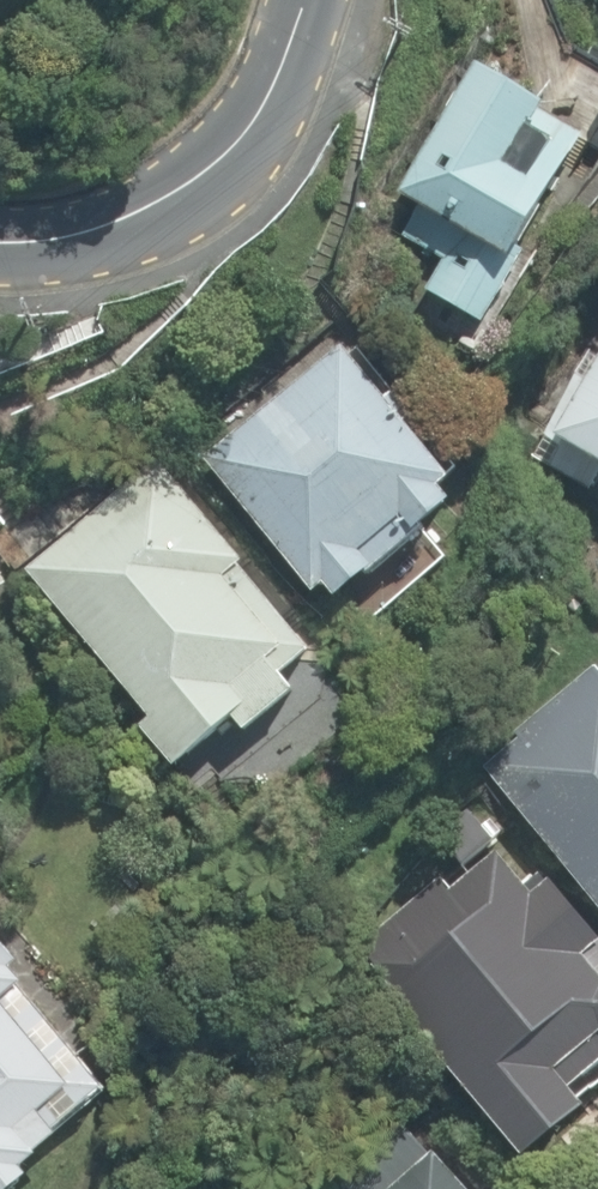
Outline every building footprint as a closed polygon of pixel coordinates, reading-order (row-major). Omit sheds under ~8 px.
[(423,292),(476,328),(594,149),(478,72),(395,197),(458,239),(423,292)] [(333,344),(202,444),(330,610),(460,510),(333,344)] [(548,443),(597,472),(597,357),(548,443)] [(174,772),(227,728),(246,750),(298,707),(279,684),(314,655),(162,472),(21,590),(174,772)] [(472,745),(597,923),(597,656),(472,745)] [(453,896),(439,878),(355,941),(522,1166),(581,1122),(560,1094),(597,1066),(597,940),(553,880),(523,902),(495,865),(453,896)] [(115,1094),(0,959),(0,1188),(26,1188),(31,1185),(21,1173),(115,1094)] [(387,1188),(483,1188),(425,1110),(376,1145),(400,1179),(387,1188)]
